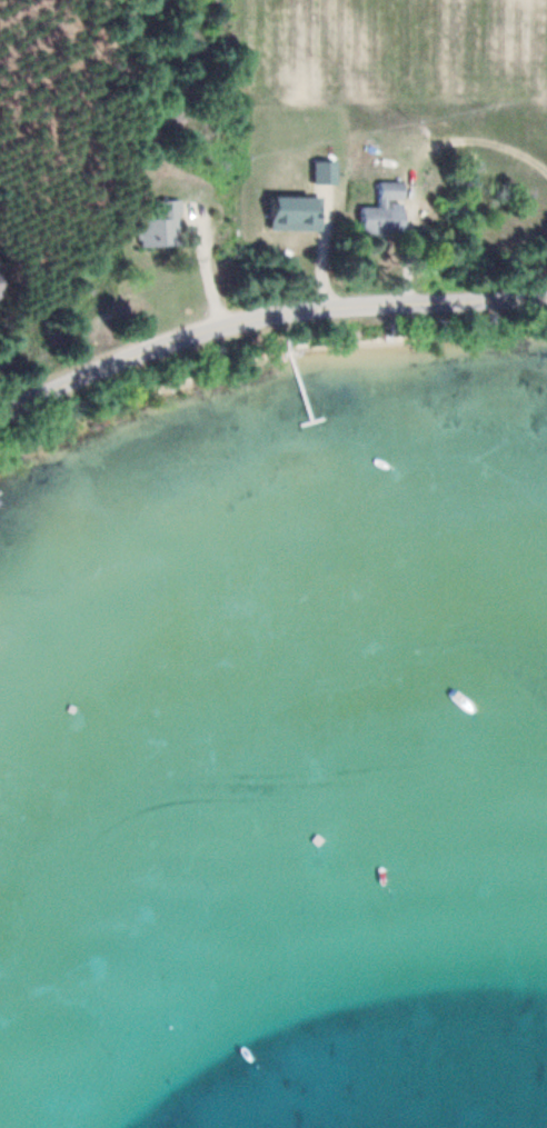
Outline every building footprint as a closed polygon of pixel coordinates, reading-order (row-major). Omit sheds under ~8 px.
[(361,230),(392,230),(392,196),(405,196),(405,179),(379,179),(379,204),(361,204),(361,230)] [(142,245),(181,245),(181,198),(158,198),(158,216),(142,216),(142,245)]
